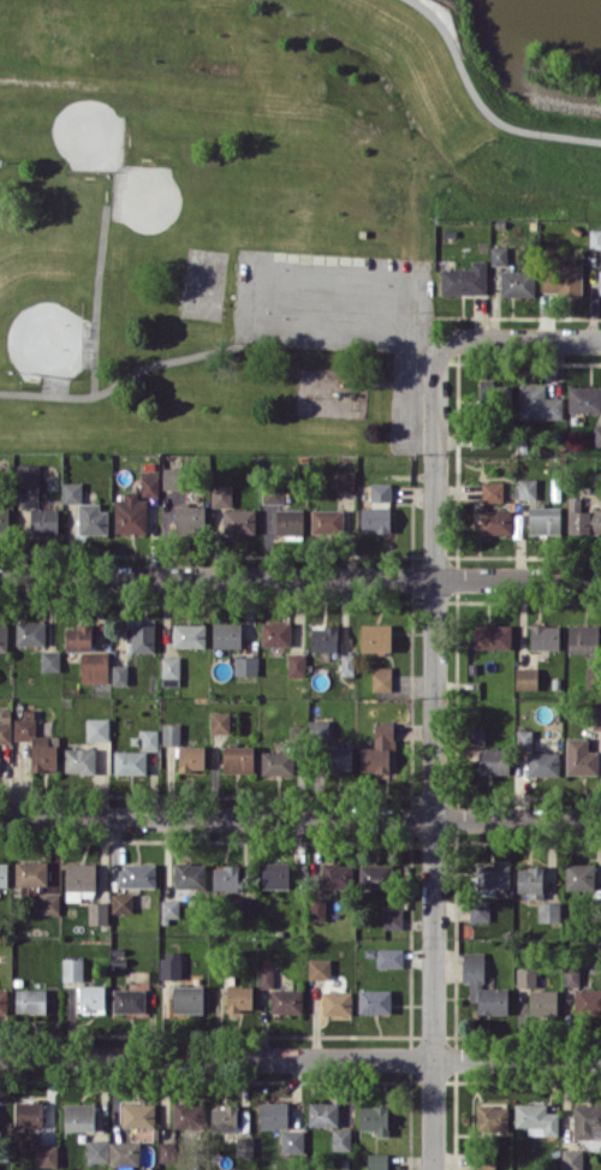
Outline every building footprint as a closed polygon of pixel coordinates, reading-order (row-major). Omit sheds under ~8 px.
[(600,248),(600,229),(589,229),(589,248),(600,248)] [(506,264),(506,251),(491,251),(491,264),(506,264)] [(440,269),(441,294),(486,293),(485,260),(471,260),(471,268),(440,269)] [(581,263),(555,263),(555,275),(542,275),(543,294),(582,293),(581,263)] [(501,296),(535,296),(535,270),(501,270),(501,296)] [(512,385),(494,385),(494,379),(480,378),(479,406),(511,408),(512,385)] [(519,418),(562,418),(562,397),(545,397),(545,384),(519,384),(519,418)] [(600,402),(600,387),(569,385),(568,412),(600,413),(600,402)] [(39,485),(38,464),(17,464),(17,486),(39,485)] [(163,488),(180,488),(181,468),(163,468),(163,488)] [(354,490),(355,470),(338,470),(337,489),(354,490)] [(141,495),(160,496),(160,472),(142,472),(141,495)] [(536,499),(537,479),(518,479),(518,498),(536,499)] [(482,501),(504,501),(504,482),(482,481),(482,501)] [(63,502),(82,502),(81,482),(63,482),(63,502)] [(262,503),(283,503),(283,484),(262,483),(262,503)] [(391,483),(370,483),(370,501),(391,501),(391,483)] [(232,484),(212,484),(211,506),(232,507),(232,484)] [(115,499),(115,532),(147,532),(147,499),(138,499),(138,491),(124,491),(124,499),(115,499)] [(600,532),(600,510),(580,510),(580,496),(568,496),(568,532),(600,532)] [(78,533),(107,533),(108,511),(99,510),(99,503),(79,503),(78,533)] [(205,506),(175,504),(174,532),(204,533),(205,506)] [(361,532),(390,532),(391,507),(361,506),(361,532)] [(561,507),(529,506),(529,533),(561,534),(561,507)] [(57,508),(30,508),(30,532),(58,532),(57,508)] [(9,509),(0,509),(0,532),(9,532),(9,509)] [(255,509),(223,509),(224,533),(255,533),(255,509)] [(304,509),(276,509),(276,534),(303,535),(304,509)] [(343,509),(311,509),(311,533),(343,533),(343,509)] [(481,533),(511,533),(511,510),(473,510),(473,522),(481,522),(481,533)] [(155,624),(142,624),(142,619),(129,618),(128,642),(128,651),(154,651),(155,624)] [(45,621),(16,621),(16,645),(44,645),(45,621)] [(290,646),(291,622),(262,621),(261,645),(290,646)] [(241,622),(212,623),(213,648),(241,647),(241,622)] [(475,648),(511,648),(511,623),(474,624),(475,648)] [(205,624),(173,624),(173,647),(205,647),(205,624)] [(312,624),(312,650),(338,650),(337,624),(312,624)] [(391,650),(391,624),(361,624),(361,651),(391,650)] [(560,625),(531,624),(530,649),(560,649),(560,625)] [(598,652),(598,625),(568,624),(568,652),(598,652)] [(92,626),(66,625),(66,650),(91,650),(92,626)] [(60,671),(61,650),(41,650),(41,671),(60,671)] [(108,652),(81,652),(81,682),(108,682),(108,652)] [(305,653),(288,654),(288,676),(305,676),(305,653)] [(342,672),(353,672),(353,654),(341,654),(342,672)] [(179,685),(179,656),(162,656),(162,685),(179,685)] [(257,656),(234,656),(234,674),(257,674),(257,656)] [(127,665),(112,665),(112,684),(127,684),(127,665)] [(372,691),(391,691),(391,666),(372,666),(372,691)] [(516,690),(538,689),(538,667),(515,668),(516,690)] [(11,710),(1,710),(1,722),(0,722),(0,742),(11,742),(11,710)] [(15,740),(31,739),(32,771),(57,771),(56,735),(35,735),(35,710),(24,710),(24,718),(14,718),(15,740)] [(210,733),(230,732),(230,711),(210,712),(210,733)] [(109,739),(109,717),(86,718),(86,740),(109,739)] [(329,740),(329,719),(309,719),(309,741),(329,740)] [(180,723),(162,723),(162,745),(180,745),(180,723)] [(361,747),(360,771),(389,772),(389,748),(395,748),(395,725),(374,725),(374,747),(361,747)] [(468,745),(485,744),(485,726),(467,727),(468,745)] [(158,748),(158,729),(142,729),(142,748),(158,748)] [(532,748),(532,730),(516,729),(516,748),(532,748)] [(566,773),(599,774),(599,751),(587,751),(587,737),(566,737),(566,773)] [(204,745),(179,745),(179,770),(204,770),(204,745)] [(253,773),(253,746),(223,745),(223,772),(253,773)] [(352,746),(328,746),(328,770),(351,771),(352,746)] [(64,772),(95,773),(96,748),(65,747),(64,772)] [(479,774),(509,774),(509,747),(479,748),(479,774)] [(146,751),(114,750),(114,774),(146,774),(146,751)] [(294,751),(262,751),(261,774),(294,775),(294,751)] [(559,751),(528,751),(528,775),(560,775),(559,751)] [(16,885),(48,884),(47,860),(15,861),(16,885)] [(156,863),(120,862),(120,886),(155,887),(156,863)] [(175,887),(206,887),(205,862),(174,863),(175,887)] [(262,887),(289,887),(289,862),(262,862),(262,887)] [(322,863),(322,887),(352,887),(352,862),(322,863)] [(66,899),(96,899),(95,863),(65,863),(66,899)] [(595,863),(566,863),(565,890),(594,890),(595,863)] [(359,864),(359,887),(391,888),(391,864),(359,864)] [(510,865),(477,864),(476,887),(509,888),(510,865)] [(213,891),(238,891),(239,866),(213,866),(213,891)] [(544,899),(543,867),(517,867),(517,892),(528,892),(528,899),(544,899)] [(39,914),(59,914),(59,893),(39,893),(39,914)] [(132,893),(111,893),(112,913),(132,913),(132,893)] [(325,897),(308,898),(309,920),(326,920),(325,897)] [(469,920),(490,921),(490,901),(469,900),(469,920)] [(89,924),(108,923),(108,902),(88,902),(89,924)] [(560,902),(538,902),(537,923),(560,923),(560,902)] [(403,908),(383,907),(383,928),(402,929),(403,908)] [(403,948),(365,949),(365,957),(376,956),(376,967),(403,966),(403,948)] [(160,979),(181,979),(181,952),(160,952),(160,979)] [(508,988),(484,988),(484,952),(462,952),(462,982),(470,982),(470,1000),(477,1000),(477,1013),(508,1013),(508,988)] [(83,958),(62,958),(62,981),(83,981),(83,958)] [(330,959),(308,959),(308,979),(330,979),(330,959)] [(579,966),(564,966),(564,985),(579,985),(579,966)] [(258,987),(273,987),(274,968),(259,967),(258,987)] [(536,967),(516,967),(516,988),(536,988),(536,967)] [(104,1013),(105,985),(79,985),(78,1012),(104,1013)] [(203,985),(173,985),(172,1012),(203,1013),(203,985)] [(253,986),(227,985),(227,1010),(252,1011),(253,986)] [(46,989),(15,988),(15,1012),(46,1012),(46,989)] [(113,1012),(145,1013),(145,989),(113,988),(113,1012)] [(575,989),(575,1016),(600,1015),(600,988),(575,989)] [(303,1012),(302,989),(271,989),(271,1013),(303,1012)] [(391,989),(358,990),(359,1014),(391,1013),(391,989)] [(558,989),(529,990),(530,1015),(558,1015),(558,989)] [(351,991),(322,991),(323,1015),(352,1015),(351,991)] [(42,1101),(15,1102),(15,1127),(43,1127),(42,1101)] [(95,1103),(65,1102),(64,1130),(94,1130),(95,1103)] [(171,1103),(171,1127),(204,1126),(203,1102),(171,1103)] [(261,1128),(288,1128),(287,1102),(261,1102),(261,1128)] [(309,1102),(309,1125),(338,1126),(339,1102),(309,1102)] [(508,1103),(477,1102),(476,1130),(507,1130),(508,1103)] [(154,1127),(155,1103),(121,1103),(121,1127),(154,1127)] [(546,1103),(515,1103),(514,1127),(527,1127),(527,1134),(558,1135),(558,1112),(546,1112),(546,1103)] [(359,1106),(359,1130),(376,1130),(376,1136),(388,1135),(388,1105),(359,1106)] [(592,1125),(600,1125),(600,1105),(573,1105),(574,1138),(592,1138),(592,1125)] [(212,1106),(211,1130),(237,1130),(237,1106),(212,1106)] [(351,1129),(332,1128),(332,1150),(350,1150),(351,1129)] [(281,1152),(304,1152),(304,1130),(282,1129),(281,1152)] [(253,1156),(253,1137),(237,1137),(237,1155),(253,1156)] [(106,1139),(87,1140),(87,1162),(107,1162),(106,1139)] [(109,1165),(139,1165),(139,1141),(109,1141),(109,1165)] [(159,1161),(176,1162),(177,1141),(159,1141),(159,1161)] [(57,1167),(58,1145),(36,1144),(36,1166),(57,1167)] [(583,1148),(562,1148),(561,1169),(582,1169),(583,1148)] [(388,1153),(367,1153),(367,1169),(388,1169),(388,1153)]
